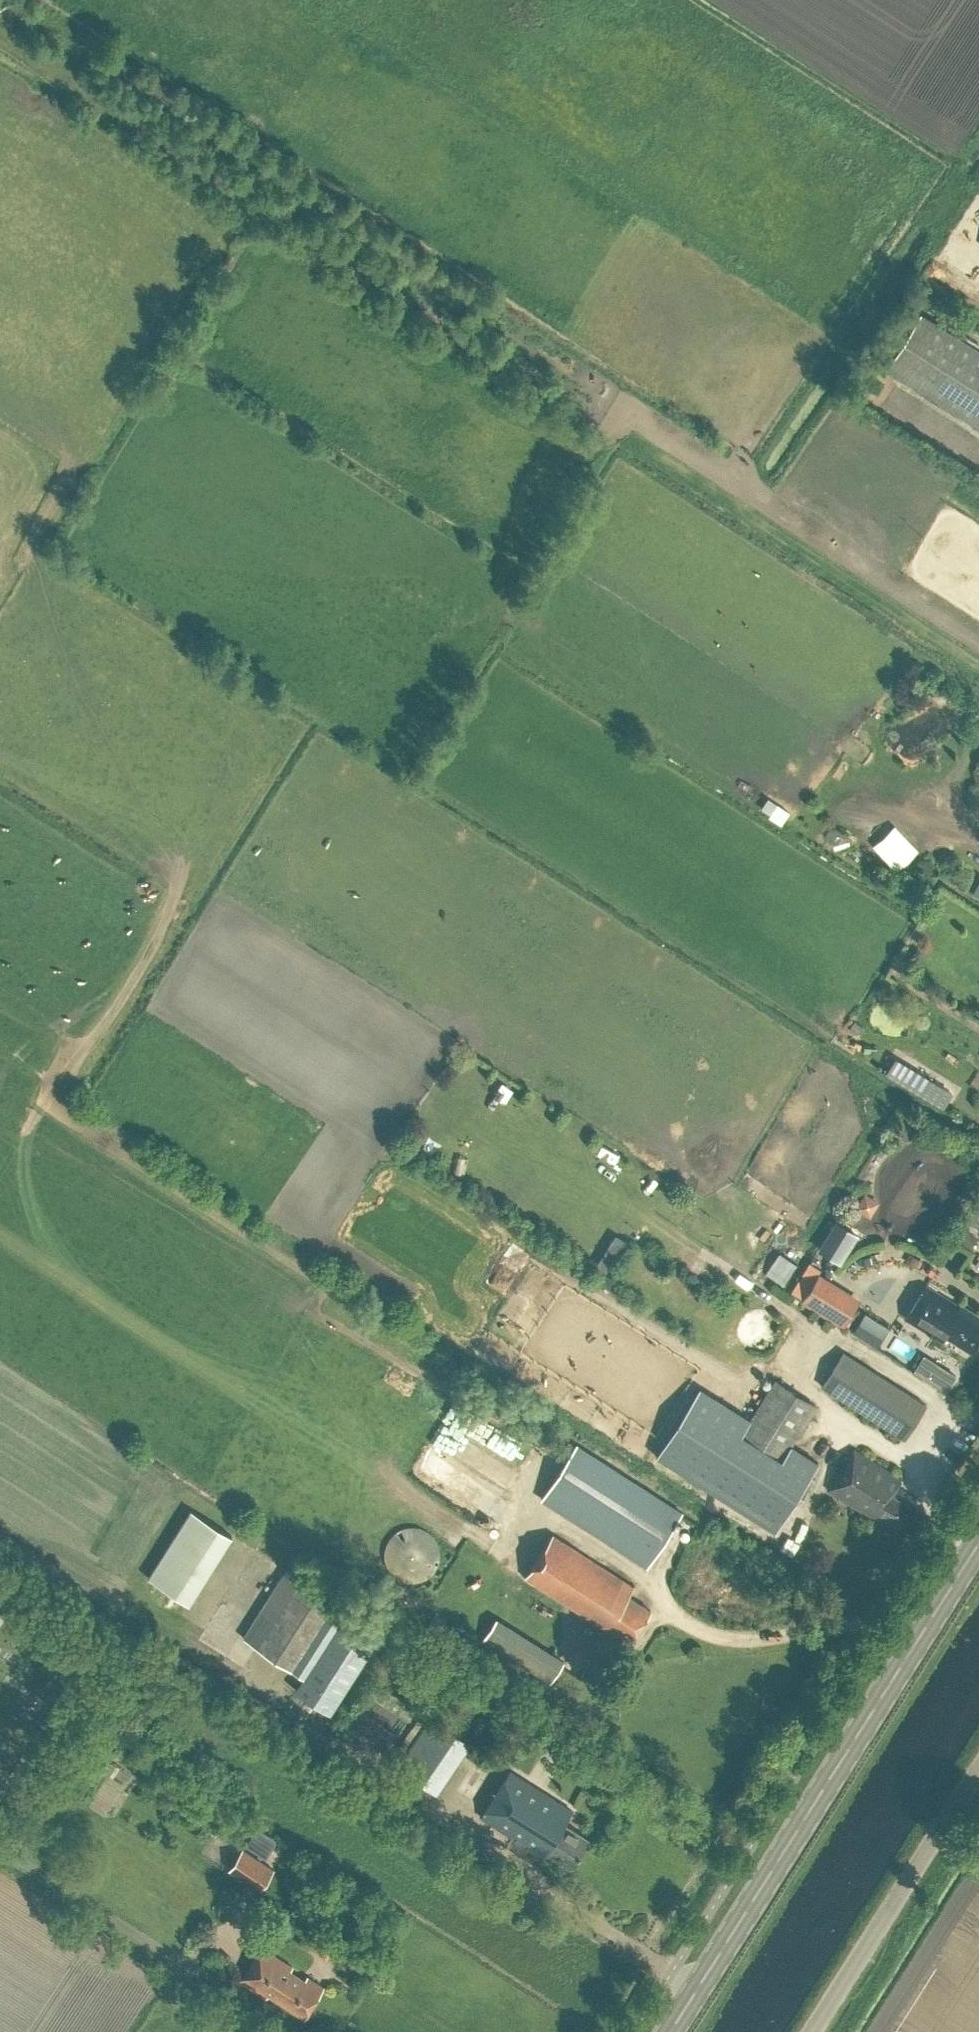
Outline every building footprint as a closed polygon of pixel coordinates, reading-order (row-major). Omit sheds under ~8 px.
[(921,310),(886,366),(978,424),(978,347),(921,310)] [(978,1156),(978,1140),(976,1136),(966,1146),(978,1157),(978,1156)] [(977,1204),(967,1220),(978,1228),(978,1205),(977,1204)] [(837,1217),(819,1247),(841,1261),(859,1232),(837,1217)] [(969,1247),(975,1237),(961,1228),(955,1239),(969,1247)] [(841,1326),(859,1297),(817,1272),(800,1301),(841,1326)] [(978,1274),(967,1297),(978,1303),(978,1274)] [(926,1282),(904,1315),(942,1339),(945,1334),(971,1350),(978,1338),(978,1311),(975,1308),(973,1311),(926,1282)] [(888,1327),(864,1312),(852,1332),(875,1347),(888,1327)] [(903,1436),(926,1401),(845,1351),(823,1386),(903,1436)] [(792,1443),(816,1404),(775,1379),(751,1417),(740,1434),(741,1434),(742,1435),(780,1459),(781,1460),(782,1460),(792,1443)] [(690,1403),(658,1454),(777,1527),(809,1476),(782,1460),(781,1460),(780,1459),(742,1435),(741,1434),(740,1434),(690,1403)] [(648,1567),(683,1512),(576,1444),(541,1499),(648,1567)] [(894,1529),(911,1503),(893,1492),(903,1476),(855,1445),(828,1487),(894,1529)] [(188,1601),(232,1533),(191,1507),(148,1575),(188,1601)] [(385,1547),(384,1557),(387,1566),(393,1573),(402,1578),(411,1580),(420,1579),(428,1575),(434,1569),(438,1561),(439,1553),(438,1544),(434,1537),(428,1531),(421,1527),(412,1525),(403,1526),(394,1531),(388,1538),(385,1547)] [(631,1640),(651,1609),(628,1594),(633,1585),(553,1534),(525,1578),(612,1633),(615,1629),(631,1640)] [(329,1711),(381,1629),(286,1568),(242,1636),(304,1675),(295,1689),(329,1711)] [(477,1636),(434,1611),(425,1626),(468,1651),(477,1636)] [(599,1667),(604,1659),(592,1651),(587,1659),(599,1667)] [(570,1867),(588,1837),(564,1822),(573,1809),(510,1770),(481,1816),(543,1856),(546,1852),(570,1867)] [(261,1887),(273,1867),(241,1847),(229,1867),(261,1887)] [(304,1976),(289,1966),(290,1964),(261,1945),(239,1979),(264,1996),(267,1991),(302,2014),(322,1984),(306,1974),(304,1976)]
